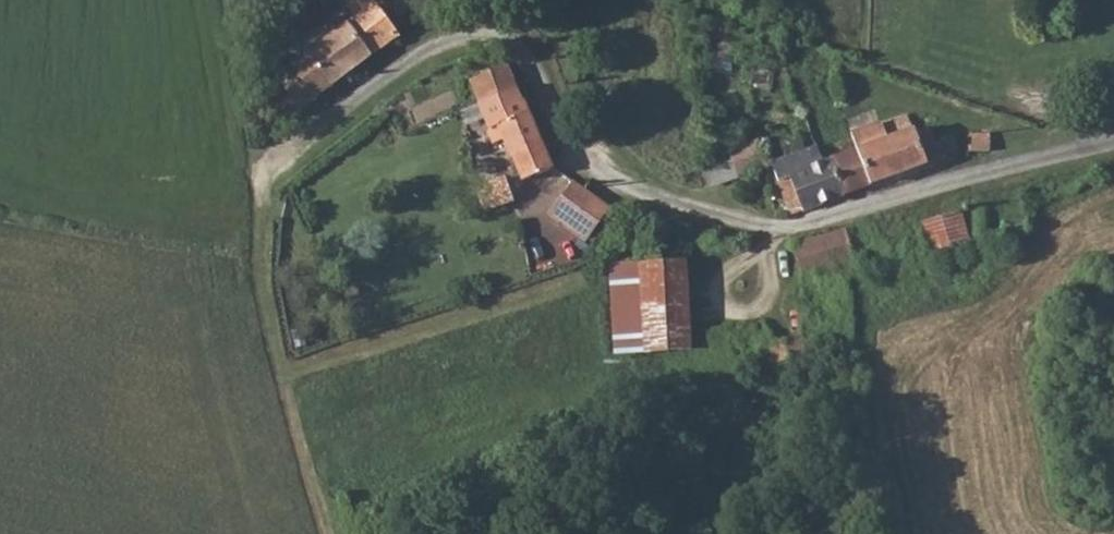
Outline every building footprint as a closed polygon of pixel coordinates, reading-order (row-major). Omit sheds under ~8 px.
[(266,110),(273,125),(274,124),(397,33),(376,0),(289,64),(280,81),(286,91),(266,110)] [(480,101),(517,88),(507,64),(505,63),(472,77),(480,101)] [(509,150),(539,138),(517,88),(480,101),(489,130),(500,126),(509,150)] [(855,147),(867,182),(931,159),(925,143),(927,136),(924,123),(907,130),(903,120),(901,114),(883,119),(851,128),(851,129),(855,147)] [(925,143),(931,159),(948,153),(948,133),(946,133),(927,136),(925,143)] [(948,133),(948,153),(970,153),(968,133),(948,133)] [(968,133),(970,153),(987,152),(990,145),(993,144),(992,133),(968,133)] [(731,149),(735,175),(741,188),(760,181),(754,169),(765,165),(755,136),(729,146),(731,149)] [(520,178),(552,167),(539,138),(509,150),(520,178)] [(814,146),(774,161),(790,213),(843,194),(831,155),(819,159),(814,146)] [(831,155),(843,194),(867,186),(867,182),(855,147),(831,155)] [(701,161),(708,184),(735,175),(731,149),(701,161)] [(484,203),(512,195),(506,177),(480,184),(484,203)] [(549,212),(587,240),(613,205),(575,177),(549,212)] [(965,212),(927,224),(935,249),(972,239),(965,212)] [(854,251),(847,225),(792,242),(799,272),(825,267),(836,264),(838,273),(871,267),(866,248),(854,251)] [(606,259),(611,345),(688,346),(684,256),(606,259)]
